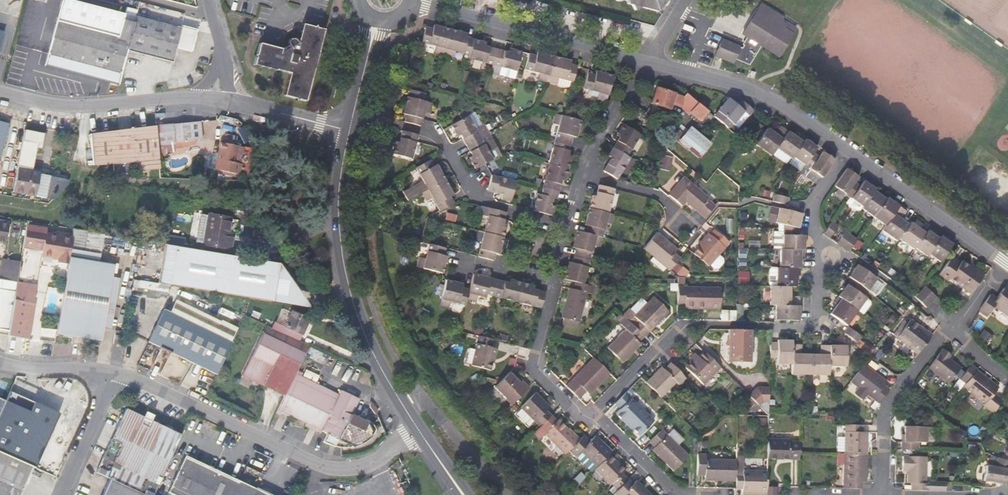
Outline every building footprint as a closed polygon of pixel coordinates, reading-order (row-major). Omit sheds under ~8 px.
[(626,1),(626,3),(631,5),(634,9),(638,7),(657,12),(661,5),(665,0),(623,0),(626,1)] [(759,7),(754,15),(763,20),(774,16),(759,7)] [(89,19),(59,12),(57,22),(86,30),(89,19)] [(180,27),(136,15),(134,24),(127,49),(172,61),(175,49),(190,53),(196,31),(180,27)] [(791,35),(794,30),(785,24),(782,25),(780,19),(774,16),(763,20),(754,15),(740,37),(744,40),(741,46),(743,47),(742,49),(744,50),(742,53),(737,50),(737,49),(719,41),(711,56),(716,59),(723,62),(729,65),(732,59),(747,65),(759,48),(777,59),(791,35)] [(127,49),(134,24),(123,21),(118,38),(57,22),(48,53),(81,62),(121,73),(127,49)] [(281,47),(259,42),(256,51),(253,54),(255,57),(253,64),(275,70),(275,69),(289,72),(283,96),(294,99),(296,101),(298,100),(304,101),(312,68),(314,68),(318,49),(317,49),(322,29),(317,27),(315,24),(311,26),(301,23),(297,42),(295,40),(293,40),(291,40),(289,41),(289,42),(288,44),(288,45),(281,47)] [(434,53),(443,55),(450,30),(433,26),(432,29),(425,27),(421,43),(435,47),(434,53)] [(454,52),(468,55),(472,40),(466,38),(467,35),(450,30),(443,55),(452,57),(454,52)] [(467,59),(492,65),(496,50),(485,47),(485,43),(472,40),(468,55),(467,59)] [(507,53),(496,50),(492,65),(489,74),(498,76),(498,75),(514,79),(516,71),(521,52),(508,49),(507,53)] [(553,58),(553,57),(536,53),(535,56),(528,54),(524,70),(538,74),(537,80),(546,82),(553,58)] [(570,61),(553,57),(553,58),(546,82),(555,85),(557,79),(572,82),(576,67),(569,65),(570,61)] [(589,97),(606,101),(612,76),(595,72),(594,75),(587,73),(583,89),(590,91),(589,97)] [(681,108),(683,96),(656,87),(651,103),(670,110),(672,105),(681,108)] [(410,90),(409,95),(425,99),(426,94),(410,90)] [(686,93),(683,96),(681,108),(689,115),(691,113),(690,112),(697,103),(686,93)] [(713,116),(727,128),(731,123),(738,129),(749,116),(748,115),(737,106),(728,98),(713,116)] [(406,122),(419,125),(423,111),(429,112),(430,108),(431,105),(408,99),(404,114),(408,115),(406,122)] [(748,115),(753,110),(741,101),(737,106),(748,115)] [(690,112),(691,113),(699,121),(707,112),(697,103),(690,112)] [(487,133),(484,127),(483,128),(478,118),(476,115),(474,112),(468,115),(467,115),(464,110),(457,114),(460,120),(450,126),(457,138),(460,136),(465,146),(487,133)] [(563,116),(555,114),(553,123),(558,125),(554,140),(571,144),(572,138),(576,138),(580,120),(563,116)] [(157,147),(175,145),(174,143),(202,140),(200,123),(155,127),(157,147)] [(618,138),(612,148),(626,156),(639,135),(622,125),(615,136),(618,138)] [(698,159),(699,158),(712,143),(691,125),(684,134),(679,130),(673,137),(678,141),(698,159)] [(775,134),(767,128),(755,144),(770,156),(772,154),(776,148),(788,132),(781,126),(775,134)] [(157,147),(155,127),(89,134),(89,135),(88,135),(88,139),(89,139),(92,165),(112,163),(112,171),(128,174),(127,168),(130,168),(129,161),(135,161),(136,170),(159,168),(157,147)] [(67,186),(68,180),(31,173),(37,144),(41,145),(43,134),(24,130),(17,168),(12,192),(53,200),(67,186)] [(418,135),(402,131),(401,138),(397,137),(392,154),(412,160),(418,135)] [(796,138),(788,132),(776,148),(791,159),(792,156),(805,139),(798,135),(796,138)] [(490,160),(492,160),(483,144),(491,140),(487,133),(465,146),(471,156),(468,158),(474,169),(490,160)] [(794,157),(804,165),(812,153),(816,148),(805,139),(792,156),(794,157)] [(554,140),(548,163),(568,168),(571,156),(568,155),(571,144),(554,140)] [(211,161),(205,161),(205,172),(211,172),(211,174),(221,174),(230,175),(234,175),(235,164),(230,164),(230,147),(212,147),(211,161)] [(616,179),(629,158),(626,156),(612,148),(608,156),(611,158),(603,171),(616,179)] [(791,159),(776,148),(772,154),(786,165),(791,159)] [(833,160),(822,152),(818,157),(812,153),(804,165),(799,172),(816,185),(833,160)] [(670,158),(661,156),(659,166),(658,169),(667,171),(670,158)] [(499,161),(496,157),(492,160),(490,160),(493,165),(499,161)] [(788,165),(799,172),(804,165),(794,157),(788,165)] [(423,182),(403,193),(407,201),(412,199),(416,196),(422,193),(445,180),(437,165),(433,167),(430,161),(416,168),(423,182)] [(548,163),(542,187),(558,191),(561,181),(564,182),(568,168),(548,163)] [(857,177),(851,172),(846,169),(833,186),(849,197),(851,199),(860,186),(854,182),(857,177)] [(517,176),(516,174),(504,171),(502,172),(501,178),(491,176),(487,191),(502,195),(501,199),(510,201),(517,176)] [(685,201),(694,209),(705,218),(714,206),(708,200),(708,199),(684,177),(669,195),(681,206),(685,201)] [(440,211),(454,204),(450,197),(454,195),(445,180),(422,193),(426,201),(432,198),(440,211)] [(851,199),(862,207),(874,191),(875,190),(863,181),(860,186),(851,199)] [(614,190),(598,185),(595,196),(592,195),(589,208),(608,213),(614,190)] [(532,211),(552,215),(554,206),(550,205),(552,197),(556,198),(558,191),(542,187),(540,186),(539,186),(532,211)] [(861,209),(871,217),(884,199),(874,191),(862,207),(861,209)] [(786,205),(788,198),(774,195),(772,201),(786,205)] [(871,217),(884,226),(898,206),(886,197),(884,199),(871,217)] [(909,225),(900,219),(905,211),(898,206),(884,226),(880,230),(896,242),(899,239),(909,225)] [(489,208),(483,233),(503,238),(507,224),(503,224),(506,213),(489,208)] [(587,225),(586,233),(602,237),(605,223),(611,224),(614,215),(608,213),(589,208),(584,225),(587,225)] [(801,213),(778,208),(775,223),(778,223),(784,225),(798,228),(799,221),(801,213)] [(228,236),(231,218),(209,214),(209,215),(200,213),(195,243),(204,244),(204,245),(230,249),(231,243),(232,237),(228,236)] [(822,234),(829,239),(838,226),(831,222),(825,231),(822,234)] [(804,235),(797,235),(798,228),(784,225),(778,223),(777,228),(774,228),(774,249),(780,249),(782,249),(803,250),(803,245),(804,235)] [(899,239),(913,249),(915,247),(927,230),(921,226),(919,229),(910,223),(909,225),(899,239)] [(71,250),(73,239),(46,234),(46,229),(31,226),(26,226),(22,247),(42,250),(41,255),(57,258),(57,263),(69,265),(70,257),(71,250)] [(70,257),(99,263),(100,255),(104,234),(75,229),(73,239),(71,250),(70,257)] [(938,238),(927,230),(915,247),(926,255),(928,253),(938,238)] [(586,233),(577,231),(573,248),(576,248),(574,256),(590,260),(594,245),(599,246),(602,237),(586,233)] [(713,231),(709,236),(707,234),(697,246),(698,247),(692,254),(707,266),(727,243),(713,231)] [(477,257),(493,261),(495,254),(499,255),(503,238),(483,233),(478,232),(476,240),(481,242),(477,257)] [(851,236),(845,232),(836,244),(842,248),(851,236)] [(670,270),(680,259),(674,254),(677,250),(656,233),(643,248),(654,257),(650,261),(663,273),(667,268),(670,270)] [(856,240),(855,239),(851,236),(842,248),(848,252),(849,250),(856,240)] [(952,244),(940,236),(938,238),(928,253),(940,262),(952,244)] [(170,285),(176,246),(162,244),(156,283),(168,285),(170,285)] [(445,249),(429,245),(425,260),(419,258),(417,267),(443,274),(447,257),(443,256),(445,249)] [(274,264),(275,263),(176,246),(170,285),(177,286),(184,288),(268,302),(274,264)] [(800,268),(800,261),(800,257),(803,257),(803,250),(782,249),(780,249),(779,268),(800,268)] [(590,260),(574,256),(572,263),(568,263),(564,279),(575,282),(589,286),(592,276),(586,275),(590,260)] [(962,285),(971,291),(984,273),(976,267),(974,269),(962,260),(960,262),(951,256),(938,275),(947,282),(949,279),(960,288),(962,285)] [(60,311),(56,333),(101,342),(103,329),(112,279),(114,265),(99,263),(70,257),(69,265),(60,311)] [(682,262),(680,259),(670,270),(677,276),(684,277),(687,271),(685,268),(682,262)] [(0,273),(0,279),(17,282),(20,263),(2,260),(0,273)] [(274,264),(268,302),(290,305),(306,308),(274,264)] [(875,279),(869,274),(856,265),(852,271),(848,277),(850,279),(867,291),(875,279)] [(779,268),(776,268),(771,267),(769,270),(768,284),(771,286),(775,286),(789,287),(795,287),(796,276),(799,276),(800,268),(779,268)] [(498,281),(474,274),(470,290),(467,300),(476,302),(478,296),(493,300),(494,297),(498,281)] [(16,287),(17,282),(0,279),(0,328),(9,329),(16,290),(16,287)] [(112,279),(103,329),(110,331),(119,280),(112,279)] [(838,297),(857,310),(862,314),(870,304),(869,302),(865,299),(863,297),(867,291),(850,279),(838,297)] [(167,293),(168,285),(156,283),(139,280),(138,288),(167,293)] [(463,285),(447,280),(445,287),(444,292),(442,296),(440,306),(449,308),(451,302),(466,306),(467,300),(470,290),(462,288),(463,285)] [(518,303),(523,283),(509,280),(508,283),(498,281),(494,297),(518,303)] [(592,287),(589,286),(575,282),(573,290),(569,289),(561,317),(563,318),(562,324),(575,328),(577,322),(578,322),(586,293),(590,294),(592,287)] [(518,303),(541,308),(542,308),(546,292),(535,290),(536,286),(523,283),(518,303)] [(445,287),(438,285),(436,294),(442,296),(444,292),(445,287)] [(789,294),(789,287),(775,286),(771,286),(769,286),(769,305),(775,305),(798,306),(799,297),(790,297),(789,294)] [(35,291),(16,287),(16,290),(9,329),(8,335),(28,338),(35,291)] [(719,288),(683,287),(677,287),(677,291),(677,304),(684,304),(683,309),(719,310),(719,288)] [(924,287),(920,292),(931,302),(935,297),(924,287)] [(979,311),(986,316),(993,306),(1007,316),(1007,292),(1003,289),(996,299),(990,294),(979,311)] [(920,292),(915,297),(925,308),(931,302),(920,292)] [(623,317),(643,337),(667,312),(652,297),(634,316),(628,310),(622,316),(623,317)] [(846,326),(857,310),(838,297),(833,303),(836,305),(833,309),(829,314),(846,326)] [(217,373),(239,327),(223,320),(222,321),(177,300),(171,312),(164,309),(149,341),(217,373)] [(798,321),(798,313),(798,306),(775,305),(774,320),(798,321)] [(720,311),(720,321),(735,321),(735,311),(720,311)] [(275,322),(273,328),(291,336),(294,331),(301,334),(304,326),(308,319),(292,312),(284,326),(275,322)] [(997,318),(1007,326),(1007,324),(1007,320),(1000,314),(997,318)] [(643,337),(623,317),(618,322),(625,329),(607,347),(622,363),(633,352),(631,350),(643,337)] [(917,354),(931,335),(910,320),(908,323),(904,319),(895,331),(899,334),(896,338),(917,354)] [(285,394),(296,370),(308,344),(299,340),(291,336),(273,328),(264,324),(241,373),(285,394)] [(887,332),(889,329),(883,324),(881,327),(883,328),(882,329),(887,332)] [(857,342),(859,340),(861,336),(849,328),(845,334),(851,339),(857,342)] [(750,330),(728,329),(727,361),(748,362),(750,330)] [(880,330),(877,334),(882,339),(886,334),(880,330)] [(992,338),(983,331),(978,337),(988,344),(992,338)] [(114,335),(113,344),(121,345),(122,336),(119,336),(115,335),(114,335)] [(493,340),(480,336),(472,366),(490,371),(496,349),(491,348),(493,340)] [(631,350),(633,352),(645,339),(643,337),(631,350)] [(524,341),(517,339),(516,346),(522,347),(524,341)] [(776,364),(791,365),(791,344),(791,341),(784,340),(777,340),(776,345),(769,345),(769,360),(776,360),(776,364)] [(791,374),(809,375),(810,355),(802,354),(800,354),(800,345),(791,344),(791,365),(791,374)] [(817,355),(810,355),(809,375),(828,375),(828,366),(829,345),(820,345),(820,355),(817,355)] [(838,346),(829,345),(828,366),(845,367),(846,346),(838,346)] [(884,353),(876,347),(874,350),(872,352),(880,358),(884,353)] [(943,349),(928,367),(948,383),(959,368),(953,364),(947,359),(950,355),(943,349)] [(718,367),(702,351),(698,356),(696,354),(690,360),(691,361),(685,367),(701,384),(718,367)] [(594,358),(565,386),(577,398),(585,390),(588,394),(609,373),(594,358)] [(685,377),(670,363),(663,370),(660,367),(645,383),(660,397),(675,381),(678,384),(685,377)] [(883,385),(884,383),(874,375),(875,373),(863,364),(850,381),(859,388),(855,393),(863,399),(867,394),(875,400),(871,406),(875,410),(880,403),(879,402),(889,389),(883,385)] [(959,379),(965,383),(975,369),(977,369),(971,364),(959,379)] [(993,412),(1003,398),(995,392),(1000,387),(987,378),(975,369),(965,383),(962,387),(985,403),(984,405),(993,412)] [(301,373),(296,370),(285,394),(276,413),(280,415),(281,414),(288,417),(290,415),(306,423),(305,425),(320,432),(321,430),(327,433),(323,442),(328,444),(333,446),(335,447),(340,448),(346,448),(347,448),(350,447),(355,446),(357,446),(362,443),(369,438),(372,434),(369,433),(370,431),(366,423),(350,415),(358,399),(341,391),(339,395),(300,376),(301,373)] [(306,370),(304,377),(317,380),(319,374),(306,370)] [(527,389),(520,383),(514,377),(509,372),(500,381),(495,386),(512,404),(527,389)] [(886,381),(875,373),(874,375),(884,383),(886,381)] [(635,391),(631,387),(625,393),(628,397),(635,391)] [(768,415),(769,388),(757,388),(749,395),(760,407),(768,415)] [(549,407),(535,392),(521,407),(521,408),(516,413),(528,426),(534,420),(540,427),(551,415),(546,410),(549,407)] [(625,393),(614,404),(619,409),(615,414),(637,436),(653,421),(628,397),(625,393)] [(760,407),(749,395),(742,401),(753,413),(760,407)] [(35,468),(58,411),(33,401),(29,411),(4,400),(0,410),(0,453),(9,457),(32,467),(35,468)] [(180,436),(135,414),(125,410),(111,439),(95,472),(143,494),(153,494),(180,436)] [(676,413),(673,410),(663,420),(666,423),(676,413)] [(579,439),(568,428),(566,429),(558,420),(551,415),(540,427),(533,433),(539,439),(545,433),(565,454),(568,450),(579,439)] [(559,419),(558,420),(566,429),(568,428),(559,419)] [(844,425),(843,454),(863,454),(866,454),(867,432),(862,432),(862,425),(844,425)] [(661,430),(649,442),(654,447),(651,450),(672,471),(687,456),(661,430)] [(900,450),(918,450),(918,443),(925,443),(925,442),(931,442),(931,430),(904,430),(904,436),(901,436),(900,450)] [(608,455),(611,452),(594,436),(589,441),(583,435),(579,439),(568,450),(574,456),(590,472),(594,469),(596,467),(608,455)] [(798,459),(799,442),(788,441),(788,439),(767,439),(767,458),(798,459)] [(32,467),(9,457),(0,453),(0,494),(20,494),(32,467)] [(866,483),(866,472),(863,472),(863,454),(843,454),(837,454),(837,465),(843,465),(843,489),(861,489),(861,482),(866,483)] [(627,480),(628,479),(621,473),(624,470),(608,455),(596,467),(594,469),(609,485),(611,484),(617,490),(627,480)] [(735,463),(735,461),(704,460),(704,455),(697,455),(696,475),(704,476),(704,480),(735,481),(735,463)] [(168,493),(172,494),(266,494),(184,457),(168,493)] [(910,491),(945,492),(945,483),(929,482),(929,484),(923,484),(924,457),(901,457),(901,472),(906,472),(906,483),(910,483),(910,491)] [(1007,475),(1007,461),(998,458),(994,467),(985,467),(983,480),(996,483),(1007,484),(1007,483),(1007,475)] [(742,487),(741,492),(766,492),(766,472),(742,472),(742,463),(735,463),(735,481),(735,487),(742,487)] [(243,479),(259,483),(262,472),(246,468),(243,479)] [(108,480),(101,494),(139,494),(108,480)] [(636,481),(632,484),(627,480),(617,490),(613,494),(612,494),(650,494),(636,481)]
